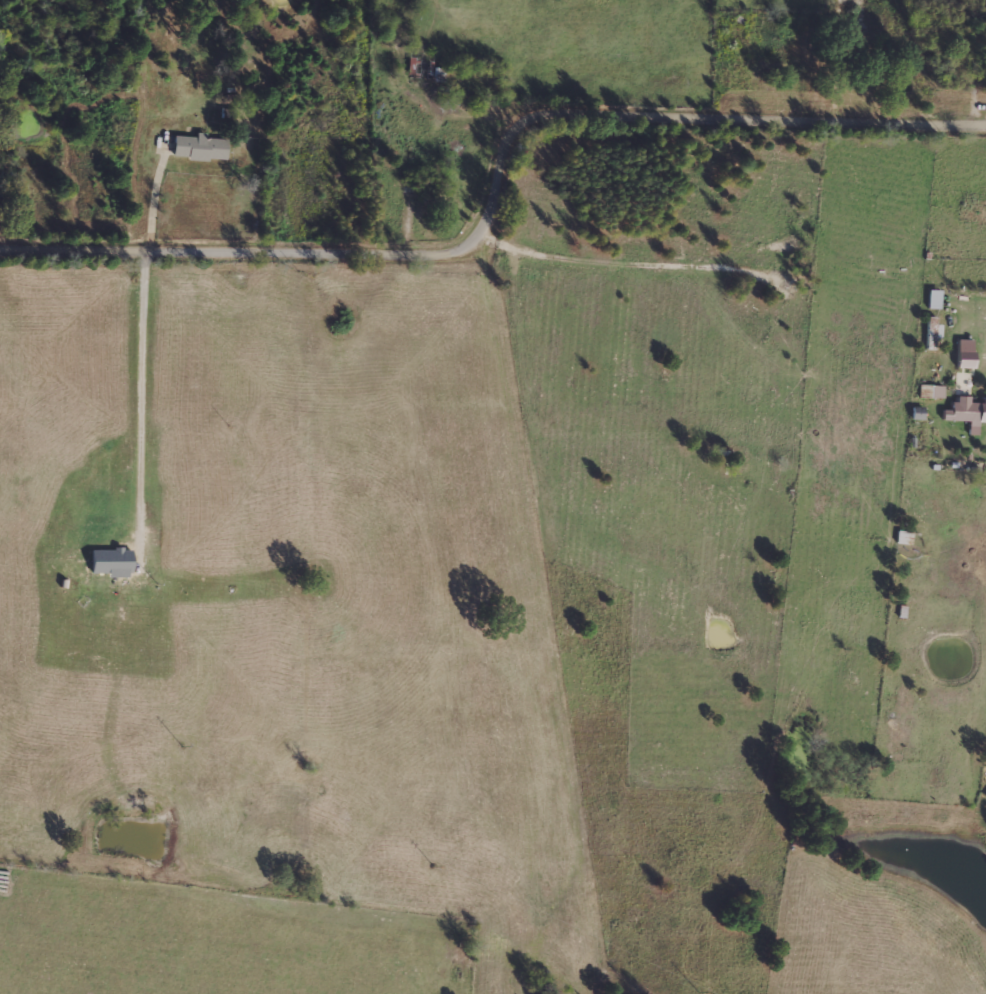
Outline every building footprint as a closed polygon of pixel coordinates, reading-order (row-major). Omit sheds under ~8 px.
[(224,160),(225,139),(203,138),(204,133),(194,132),(194,136),(170,135),(170,157),(224,160)] [(938,309),(939,290),(927,290),(926,309),(938,309)] [(954,368),(972,368),(972,352),(954,352),(954,368)] [(942,398),(942,386),(928,385),(928,398),(942,398)] [(980,397),(980,403),(968,402),(968,396),(952,396),(951,411),(941,410),(941,420),(968,421),(967,434),(976,434),(977,422),(985,422),(985,398),(980,397)]
